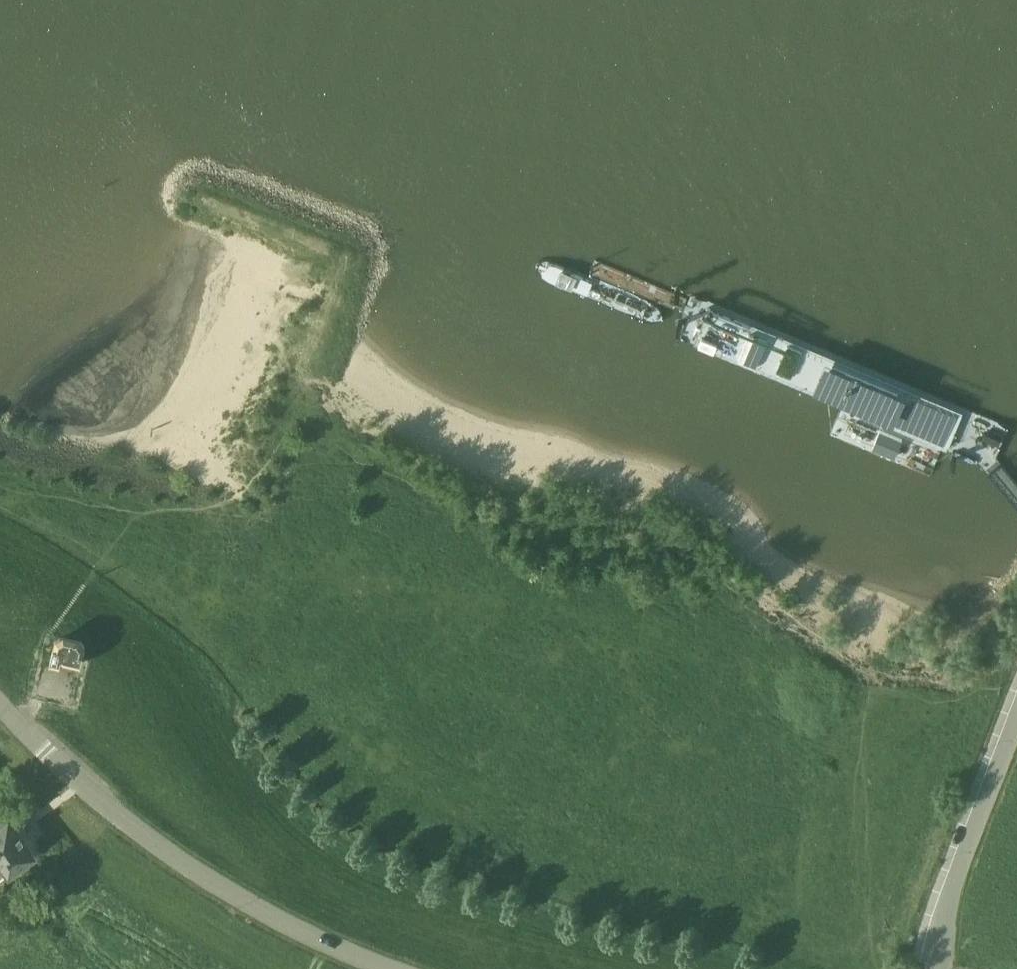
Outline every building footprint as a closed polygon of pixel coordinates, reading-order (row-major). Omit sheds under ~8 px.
[(676,359),(1000,486),(1016,444),(1016,413),(699,298),(676,359)] [(51,643),(54,647),(51,661),(61,663),(62,658),(81,663),(83,655),(88,652),(90,642),(84,631),(64,627),(53,633),(51,643)] [(12,864),(21,858),(28,853),(34,849),(39,845),(37,842),(14,809),(11,806),(1,813),(0,814),(0,872),(12,864)]
